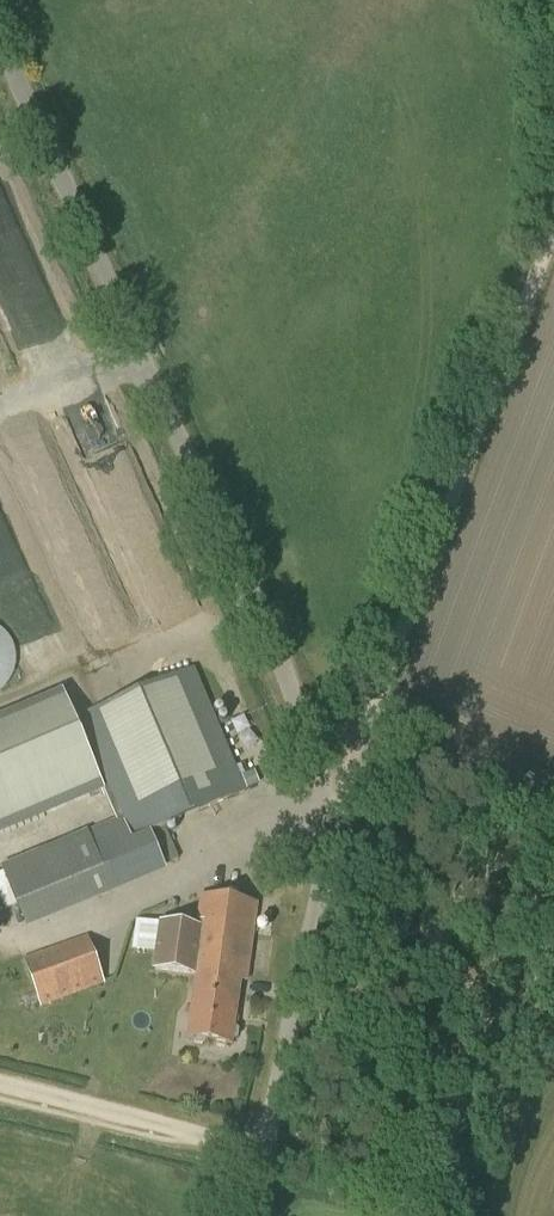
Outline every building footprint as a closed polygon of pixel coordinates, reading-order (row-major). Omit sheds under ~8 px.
[(3,688),(5,686),(8,683),(10,680),(12,677),(13,674),(14,672),(15,668),(16,664),(16,660),(16,656),(15,652),(14,648),(13,645),(12,642),(10,639),(8,636),(5,633),(2,630),(0,628),(0,691),(3,688)] [(155,843),(151,831),(246,795),(194,669),(78,717),(121,818),(0,868),(26,930),(168,871),(165,865),(178,860),(170,837),(155,843)] [(61,685),(0,711),(0,830),(104,786),(61,685)] [(492,825),(487,833),(493,837),(498,829),(492,825)] [(196,975),(193,993),(213,995),(213,991),(218,993),(239,996),(241,982),(246,983),(257,903),(202,895),(197,928),(161,923),(155,969),(196,975)] [(23,960),(40,1008),(105,985),(87,936),(23,960)] [(213,995),(193,993),(186,1039),(232,1045),(239,996),(218,993),(213,991),(213,995)]
